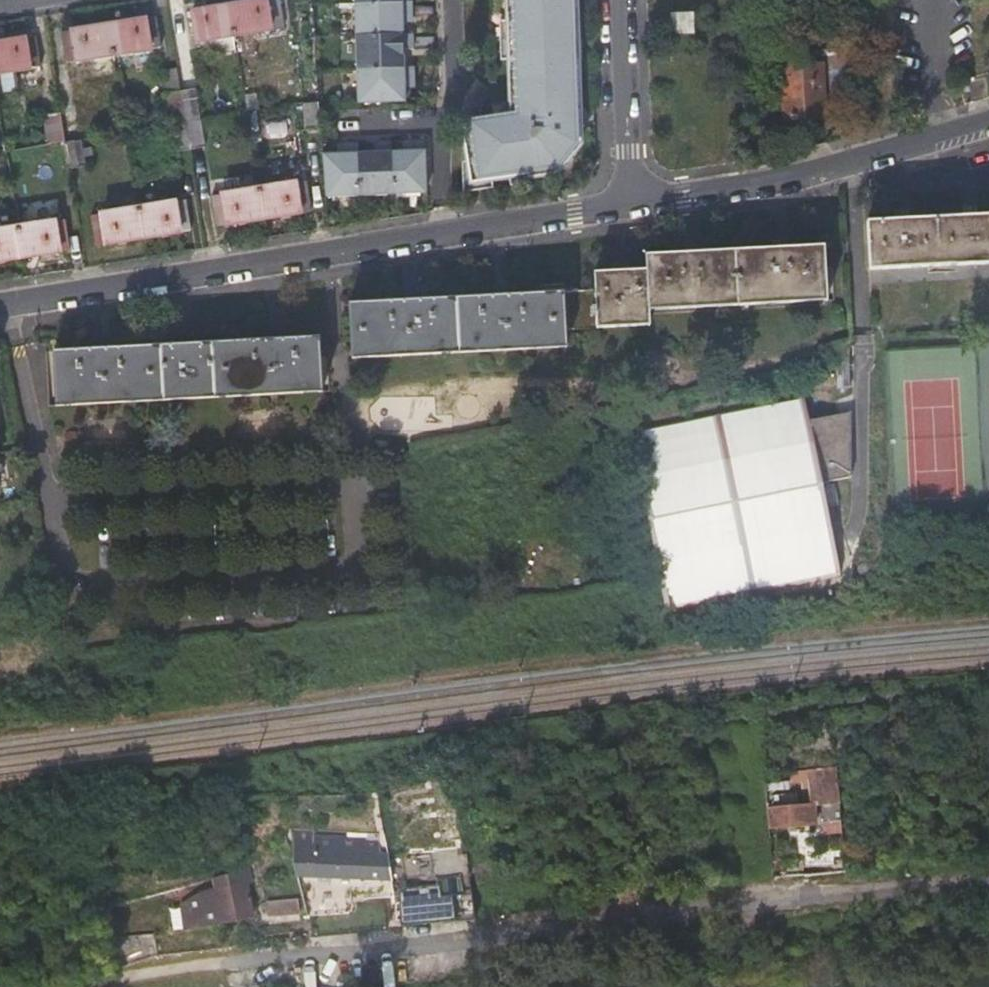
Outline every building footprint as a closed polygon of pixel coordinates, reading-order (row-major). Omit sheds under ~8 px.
[(178,10),(183,40),(278,25),(274,0),(239,0),(178,10)] [(409,0),(362,0),(363,33),(400,32),(399,21),(399,15),(409,14),(409,0)] [(493,118),(493,116),(459,122),(469,182),(526,173),(527,176),(554,171),(578,142),(577,125),(574,125),(574,107),(577,107),(575,56),(570,56),(569,21),(574,21),(574,0),(505,0),(508,97),(516,96),(516,114),(493,118)] [(691,11),(670,12),(671,31),(692,30),(691,11)] [(152,14),(58,30),(63,60),(157,44),(152,14)] [(410,47),(410,31),(400,32),(363,33),(364,66),(401,64),(400,47),(410,47)] [(0,39),(0,70),(37,64),(32,34),(0,39)] [(411,80),(411,64),(401,64),(364,66),(365,100),(402,98),(401,86),(401,80),(411,80)] [(775,102),(774,103),(774,110),(784,110),(784,117),(824,115),(822,64),(781,66),(782,91),(775,92),(775,102)] [(164,89),(178,89),(177,70),(163,71),(164,89)] [(193,90),(180,92),(184,118),(198,116),(193,90)] [(178,92),(163,95),(168,121),(183,118),(178,92)] [(312,97),(296,99),(300,129),(316,126),(312,97)] [(58,113),(45,115),(49,140),(63,138),(58,113)] [(265,121),(268,136),(291,132),(288,117),(265,121)] [(197,118),(184,120),(189,147),(202,145),(197,118)] [(183,121),(168,123),(172,150),(187,148),(183,121)] [(78,137),(63,139),(67,166),(82,164),(78,137)] [(422,190),(421,147),(421,138),(404,139),(405,149),(399,149),(387,149),(389,191),(422,190)] [(387,149),(387,140),(371,140),(372,150),(355,151),(356,193),(389,191),(387,149)] [(355,151),(354,141),(339,142),(339,151),(333,152),(318,152),(321,194),(356,193),(355,151)] [(303,179),(207,194),(213,224),(308,209),(303,179)] [(183,198),(89,213),(94,243),(188,228),(183,198)] [(868,220),(870,266),(988,260),(988,213),(868,220)] [(0,228),(0,258),(68,248),(63,218),(0,228)] [(771,237),(771,245),(785,245),(785,237),(771,237)] [(613,269),(594,270),(595,287),(597,325),(649,322),(649,307),(825,297),(822,243),(785,245),(771,245),(645,252),(646,268),(627,268),(626,260),(613,261),(613,269)] [(597,325),(595,287),(563,289),(565,326),(597,325)] [(566,344),(565,326),(563,289),(507,292),(493,293),(419,297),(405,298),(350,301),(352,355),(566,344)] [(266,330),(266,338),(280,337),(280,329),(266,330)] [(179,342),(192,341),(192,334),(179,334),(179,342)] [(280,337),(266,338),(192,341),(179,342),(104,346),(91,346),(53,348),(55,403),(321,389),(318,335),(280,337)] [(848,345),(834,345),(835,385),(848,385),(848,345)] [(627,429),(663,605),(673,601),(688,596),(810,565),(810,560),(836,557),(821,484),(850,478),(850,413),(808,422),(802,394),(627,429)] [(836,557),(810,560),(810,565),(837,562),(836,557)] [(673,601),(663,605),(665,615),(840,577),(837,562),(810,565),(688,596),(673,601)] [(834,768),(795,772),(796,784),(801,783),(802,790),(810,789),(811,804),(813,804),(837,801),(834,768)] [(811,804),(766,808),(768,826),(769,826),(772,853),(787,852),(785,824),(820,821),(823,847),(835,845),(832,810),(814,811),(813,804),(811,804)] [(376,853),(373,830),(367,831),(368,836),(311,842),(310,837),(285,840),(288,860),(296,883),(376,874),(382,873),(380,853),(376,853)] [(430,854),(406,857),(409,882),(433,879),(430,854)] [(244,885),(198,895),(187,900),(187,905),(172,908),(176,934),(251,919),(244,885)] [(400,922),(457,915),(467,914),(464,888),(455,889),(398,897),(400,922)] [(269,916),(295,912),(298,912),(296,898),(267,902),(269,916)] [(378,899),(380,928),(383,927),(387,927),(383,899),(381,900),(381,898),(378,899)] [(116,955),(128,952),(140,950),(137,931),(115,935),(116,955)]
